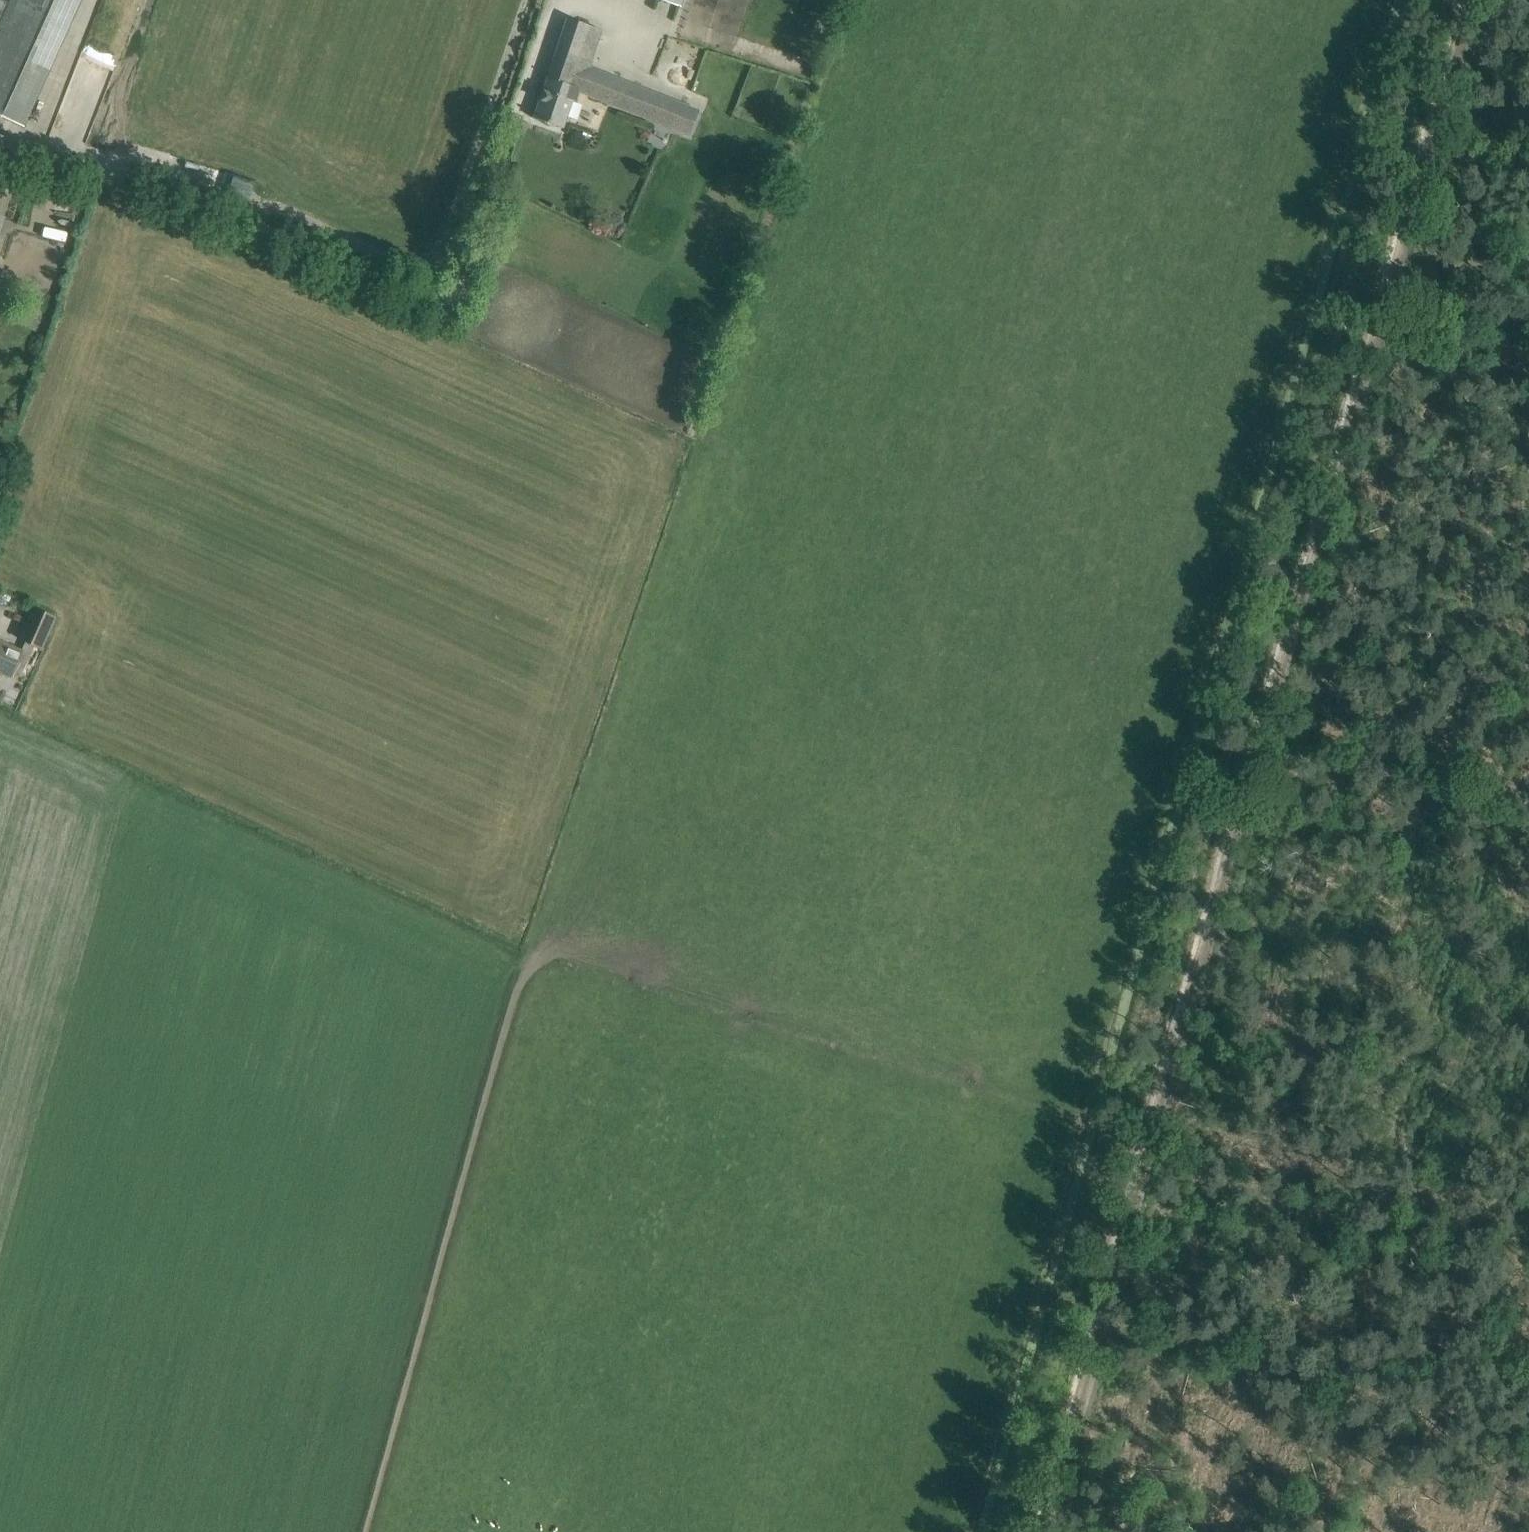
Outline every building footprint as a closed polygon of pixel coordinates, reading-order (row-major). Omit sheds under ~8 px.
[(0,27),(0,118),(22,128),(81,0),(12,0),(11,2),(6,0),(0,0),(0,26),(0,27)] [(568,18),(535,118),(563,127),(572,101),(575,102),(578,91),(687,137),(696,113),(588,67),(600,29),(568,18)] [(653,124),(646,141),(665,149),(672,132),(653,124)] [(20,639),(41,649),(55,618),(33,608),(20,639)] [(0,641),(0,671),(11,676),(22,650),(0,641)]
